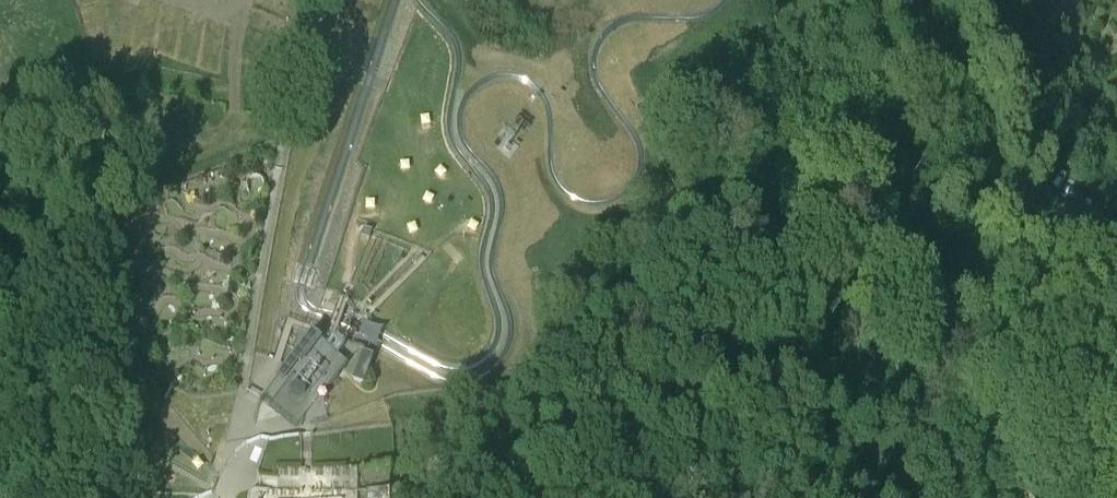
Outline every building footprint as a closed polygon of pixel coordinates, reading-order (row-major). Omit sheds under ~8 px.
[(318,424),(329,422),(324,400),(328,395),(326,393),(348,365),(312,336),(260,402),(255,422),(281,417),(295,428),(318,424)]
